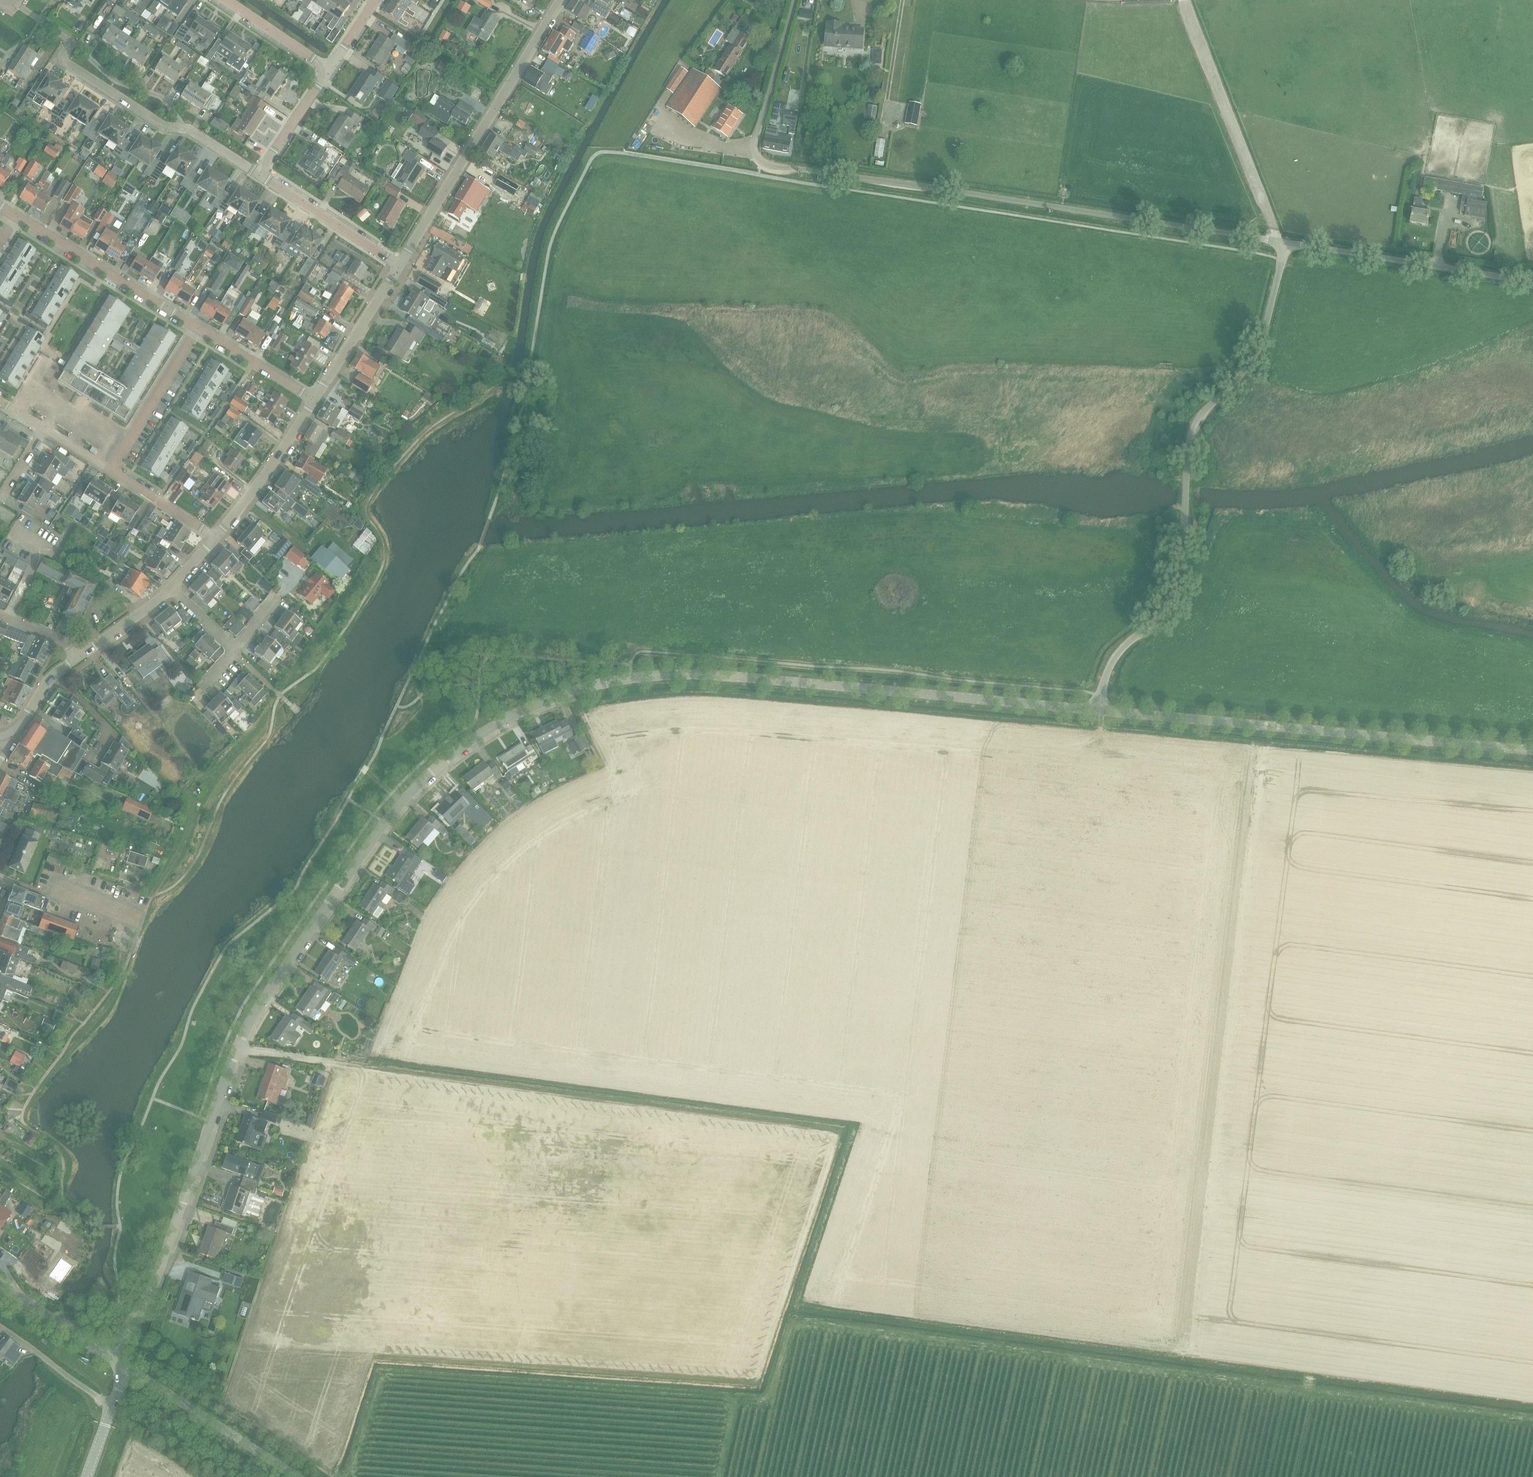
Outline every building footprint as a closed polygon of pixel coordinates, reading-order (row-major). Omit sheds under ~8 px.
[(64,1),(76,8),(81,0),(64,0),(64,1)] [(160,6),(167,11),(174,0),(152,0),(145,10),(154,16),(160,6)] [(167,11),(177,18),(186,4),(181,0),(174,0),(167,11)] [(303,3),(299,10),(299,12),(295,13),(293,16),(299,21),(312,2),(313,0),(299,0),(303,3)] [(337,0),(321,0),(317,5),(312,2),(299,21),(305,24),(313,13),(318,16),(323,9),(329,13),(337,0)] [(335,28),(350,6),(341,0),(337,0),(329,13),(335,17),(328,28),(332,31),(327,40),(332,44),(340,31),(335,28)] [(405,12),(413,17),(415,14),(410,10),(410,9),(408,8),(412,3),(408,0),(395,0),(392,3),(405,12)] [(493,4),(487,0),(476,0),(476,1),(489,9),(493,4)] [(580,18),(584,21),(587,16),(591,10),(606,19),(609,13),(599,6),(592,2),(588,0),(581,0),(579,3),(575,0),(573,0),(567,10),(579,18),(580,18)] [(605,0),(595,0),(594,1),(610,11),(614,5),(605,0)] [(139,7),(137,6),(133,11),(135,12),(140,15),(147,5),(142,2),(139,7)] [(385,14),(394,20),(406,28),(409,24),(403,20),(404,19),(402,18),(405,12),(392,3),(385,14)] [(109,17),(116,22),(123,13),(115,7),(109,17)] [(139,20),(138,20),(125,11),(123,15),(136,24),(139,20)] [(467,31),(477,37),(485,42),(499,20),(486,12),(481,21),(476,18),(467,31)] [(163,17),(159,23),(156,27),(171,37),(178,26),(163,17)] [(189,31),(203,40),(200,45),(206,49),(209,44),(209,45),(219,30),(210,25),(198,17),(189,30),(182,25),(174,37),(181,42),(189,31)] [(585,40),(590,32),(575,22),(572,27),(582,34),(580,37),(585,40)] [(828,27),(826,27),(825,46),(862,49),(863,29),(841,28),(841,24),(828,23),(828,27)] [(149,33),(152,29),(145,25),(143,29),(149,33)] [(101,39),(112,46),(121,33),(110,26),(101,39)] [(454,39),(460,31),(453,26),(447,34),(454,39)] [(554,32),(543,50),(551,56),(557,59),(563,49),(568,52),(574,43),(572,43),(577,34),(564,27),(560,35),(554,32)] [(715,71),(716,72),(724,77),(750,38),(734,28),(726,41),(734,46),(732,48),(731,47),(715,71)] [(152,29),(149,33),(156,37),(159,33),(152,29)] [(121,33),(112,46),(122,53),(130,40),(121,33)] [(229,33),(223,42),(218,39),(205,59),(209,62),(206,66),(220,75),(222,70),(210,62),(220,46),(232,55),(226,63),(240,72),(248,60),(244,57),(251,47),(229,33)] [(367,57),(375,63),(380,66),(394,45),(406,53),(411,45),(394,34),(390,41),(382,35),(367,57)] [(130,40),(122,53),(132,60),(140,46),(130,40)] [(182,50),(185,46),(178,41),(176,46),(182,50)] [(256,43),(253,48),(258,51),(261,47),(256,43)] [(621,43),(618,48),(626,53),(629,48),(621,43)] [(30,67),(38,54),(41,56),(44,51),(40,49),(37,54),(24,45),(16,58),(30,67)] [(142,66),(148,58),(151,53),(140,46),(132,60),(142,66)] [(185,46),(182,50),(189,55),(192,50),(185,46)] [(881,60),(888,60),(889,48),(881,47),(881,60)] [(154,70),(164,76),(173,63),(163,56),(154,70)] [(22,79),(30,67),(16,58),(8,70),(22,79)] [(414,72),(420,64),(414,60),(408,68),(414,72)] [(448,60),(445,67),(454,69),(456,62),(448,60)] [(532,68),(524,82),(532,87),(533,88),(547,96),(552,88),(548,85),(554,76),(553,75),(555,73),(554,72),(557,67),(557,66),(547,60),(542,69),(540,73),(532,68)] [(179,67),(173,63),(164,76),(174,83),(187,64),(182,61),(179,67)] [(557,67),(554,72),(555,73),(561,77),(562,76),(568,79),(570,75),(565,71),(557,67)] [(681,67),(666,89),(673,94),(688,72),(681,67)] [(239,81),(237,83),(245,88),(262,100),(265,95),(270,98),(284,77),(285,77),(287,74),(279,69),(277,72),(272,68),(258,89),(250,84),(248,86),(244,83),(250,74),(245,71),(242,76),(239,81)] [(383,77),(380,75),(372,70),(368,75),(364,72),(349,95),(362,104),(377,81),(379,83),(383,77)] [(666,108),(687,121),(695,127),(721,88),(719,87),(712,82),(693,70),(687,78),(666,108)] [(58,83),(59,82),(48,75),(40,88),(34,85),(26,97),(42,107),(46,100),(57,83),(58,83)] [(712,82),(719,87),(722,82),(715,78),(714,79),(712,82)] [(380,89),(393,97),(399,88),(386,80),(380,89)] [(57,83),(46,100),(55,106),(51,113),(57,117),(65,105),(60,101),(67,90),(68,90),(58,83),(57,83)] [(190,83),(186,88),(180,96),(190,103),(200,89),(190,83)] [(237,83),(229,95),(234,99),(240,91),(243,92),(245,89),(245,88),(237,83)] [(210,96),(200,89),(190,103),(201,110),(203,107),(208,110),(217,97),(212,94),(210,96)] [(245,89),(242,94),(247,97),(250,92),(245,89)] [(593,95),(586,106),(592,109),(599,99),(593,95)] [(68,115),(77,120),(88,103),(78,96),(77,97),(78,97),(71,108),(65,105),(57,117),(64,121),(68,115)] [(241,135),(243,132),(249,136),(264,114),(260,111),(265,105),(253,97),(248,103),(252,106),(242,120),(239,118),(231,129),(241,135)] [(474,110),(466,105),(460,102),(457,108),(440,97),(436,104),(430,114),(447,123),(451,116),(466,125),(474,110)] [(82,133),(88,137),(96,125),(91,121),(98,110),(99,110),(88,103),(77,120),(86,126),(82,133)] [(909,104),(905,123),(907,124),(911,124),(917,125),(920,106),(911,104),(909,104)] [(13,105),(10,110),(15,113),(19,108),(17,107),(13,105)] [(877,106),(868,105),(866,119),(875,120),(877,106)] [(742,115),(728,106),(714,127),(728,137),(742,115)] [(416,109),(413,114),(422,120),(425,115),(416,109)] [(356,135),(350,131),(354,124),(357,126),(361,119),(350,112),(346,117),(342,114),(328,136),(347,149),(356,135)] [(784,121),(782,132),(789,134),(795,135),(797,115),(785,113),(784,121)] [(96,125),(88,137),(95,141),(99,135),(108,140),(119,123),(109,116),(108,117),(109,117),(102,128),(96,125)] [(427,136),(425,139),(431,143),(427,150),(440,158),(447,148),(434,140),(439,133),(413,116),(410,120),(423,129),(421,132),(427,136)] [(216,118),(212,125),(226,134),(230,127),(216,118)] [(519,119),(515,124),(521,128),(525,123),(519,119)] [(119,157),(127,145),(122,141),(129,130),(130,130),(119,123),(108,140),(116,146),(112,153),(119,157)] [(791,137),(778,134),(779,129),(767,127),(763,149),(788,154),(791,137)] [(491,135),(481,152),(489,157),(493,160),(499,150),(508,156),(517,161),(521,155),(525,157),(527,153),(515,146),(513,149),(499,140),(491,135)] [(129,154),(139,160),(151,141),(150,143),(140,136),(139,137),(140,137),(133,148),(127,145),(119,157),(125,161),(129,154)] [(694,137),(690,146),(698,148),(701,139),(694,137)] [(877,139),(875,157),(883,158),(885,140),(877,139)] [(544,153),(548,146),(537,140),(533,147),(544,153)] [(151,141),(139,160),(148,166),(143,173),(150,177),(158,165),(153,161),(161,148),(151,141)] [(49,144),(44,152),(54,158),(62,147),(56,144),(54,147),(49,144)] [(175,172),(187,155),(188,153),(177,147),(165,165),(175,172)] [(315,147),(302,167),(314,176),(319,178),(324,170),(320,167),(328,155),(323,152),(315,147)] [(405,187),(411,190),(424,169),(417,164),(420,158),(409,151),(403,159),(406,161),(403,166),(400,164),(392,178),(393,179),(403,185),(403,186),(405,187)] [(0,164),(0,187),(2,188),(12,172),(6,168),(7,167),(6,166),(11,157),(7,155),(5,157),(0,164)] [(187,155),(175,172),(184,178),(180,185),(186,189),(194,176),(189,173),(196,162),(197,162),(197,161),(187,155)] [(14,169),(20,173),(26,163),(20,159),(14,169)] [(31,180),(40,166),(32,161),(23,175),(31,180)] [(158,165),(150,177),(156,181),(165,169),(158,165)] [(359,170),(378,182),(381,178),(362,166),(359,170)] [(51,173),(51,174),(31,205),(43,213),(51,200),(39,193),(42,188),(47,191),(56,175),(59,177),(62,171),(57,168),(54,173),(52,172),(52,173),(51,173)] [(197,186),(206,192),(217,175),(207,168),(206,168),(207,169),(200,180),(194,176),(186,189),(193,193),(197,186)] [(361,202),(366,193),(369,190),(346,175),(349,171),(343,168),(336,179),(341,183),(338,187),(361,202)] [(29,182),(25,190),(19,198),(31,205),(51,174),(46,171),(38,185),(36,184),(35,186),(29,182)] [(112,189),(119,178),(109,171),(102,182),(112,189)] [(228,182),(217,175),(206,192),(215,198),(211,205),(217,209),(225,196),(220,193),(227,182),(228,182)] [(1424,177),(1423,187),(1435,190),(1442,191),(1463,194),(1461,202),(1460,211),(1465,212),(1464,216),(1484,219),(1486,209),(1487,203),(1480,202),(1483,187),(1424,177)] [(448,214),(457,220),(459,221),(467,207),(477,214),(490,192),(467,179),(455,200),(456,201),(448,214)] [(71,184),(64,180),(54,196),(61,200),(71,184)] [(133,188),(147,195),(151,189),(136,182),(133,188)] [(400,191),(390,185),(386,183),(383,187),(387,189),(385,191),(396,198),(400,191)] [(60,226),(70,232),(84,210),(74,204),(81,191),(73,186),(64,201),(72,206),(60,226)] [(225,196),(217,209),(224,213),(228,206),(237,212),(248,195),(238,188),(237,189),(238,189),(231,200),(225,196)] [(513,194),(502,219),(523,228),(534,203),(513,194)] [(248,195),(237,212),(246,218),(242,225),(248,229),(256,217),(251,213),(258,202),(259,202),(248,195)] [(1427,225),(1428,216),(1429,209),(1421,208),(1422,199),(1414,198),(1413,206),(1412,206),(1410,222),(1427,225)] [(403,206),(395,201),(391,199),(378,219),(392,228),(397,220),(396,219),(403,206)] [(147,210),(154,215),(160,205),(153,201),(147,210)] [(136,218),(139,208),(133,205),(129,215),(136,218)] [(259,226),(268,232),(280,215),(269,208),(269,209),(262,220),(256,217),(248,229),(255,233),(259,226)] [(107,213),(100,209),(94,219),(101,223),(107,213)] [(357,216),(363,222),(371,215),(365,209),(357,216)] [(84,210),(70,232),(82,240),(90,228),(89,228),(93,222),(82,215),(85,210),(84,210)] [(98,229),(96,232),(102,235),(104,236),(110,226),(111,227),(116,218),(108,213),(98,229)] [(157,213),(153,219),(161,224),(165,217),(157,213)] [(185,214),(180,222),(185,225),(190,217),(185,214)] [(280,215),(268,232),(277,238),(273,245),(280,249),(288,237),(282,233),(289,222),(290,222),(280,215)] [(110,226),(104,236),(102,235),(95,247),(106,254),(116,238),(116,239),(116,238),(120,232),(111,227),(110,226)] [(214,228),(210,235),(213,237),(212,239),(217,243),(219,240),(223,234),(214,228)] [(299,252),(311,235),(310,235),(300,228),(300,229),(293,240),(288,237),(280,249),(286,253),(290,246),(299,252)] [(311,235),(299,252),(309,259),(322,240),(311,233),(310,235),(311,235)] [(229,244),(237,248),(240,241),(233,237),(229,244)] [(116,238),(106,254),(118,262),(126,248),(131,252),(138,242),(131,238),(128,243),(123,242),(116,238),(116,239),(116,238)] [(36,251),(31,247),(32,247),(29,245),(27,244),(26,244),(18,239),(18,240),(11,252),(28,263),(28,262),(36,251)] [(212,242),(204,254),(211,259),(217,250),(212,247),(214,243),(212,242)] [(431,264),(427,271),(446,281),(453,269),(456,271),(464,259),(457,255),(458,253),(451,249),(450,251),(440,245),(433,256),(436,258),(433,265),(431,264)] [(181,251),(171,269),(177,272),(187,255),(181,251)] [(338,251),(333,260),(344,266),(346,263),(351,266),(346,274),(359,282),(367,269),(338,251)] [(28,263),(11,252),(3,265),(21,275),(28,263)] [(228,255),(223,263),(238,272),(244,262),(229,253),(228,255)] [(256,254),(251,261),(260,267),(265,270),(268,265),(270,262),(256,254)] [(216,255),(213,260),(218,263),(221,258),(216,255)] [(130,269),(141,276),(148,264),(137,257),(130,269)] [(148,264),(141,276),(152,283),(157,274),(160,271),(164,264),(153,257),(148,264)] [(318,277),(322,279),(332,263),(328,260),(318,277)] [(306,261),(299,273),(305,277),(305,279),(304,282),(306,283),(307,280),(313,269),(311,268),(313,265),(306,261)] [(3,265),(0,270),(0,279),(13,287),(21,275),(3,265)] [(244,280),(248,282),(257,267),(253,265),(244,280)] [(61,266),(54,279),(71,289),(78,277),(79,277),(71,272),(71,271),(69,270),(70,270),(67,268),(66,269),(61,266)] [(332,271),(341,277),(344,272),(335,266),(332,271)] [(328,293),(332,296),(346,304),(353,292),(337,282),(341,277),(332,271),(325,282),(332,287),(328,293)] [(217,272),(207,288),(214,293),(224,276),(217,272)] [(170,282),(165,290),(176,297),(183,285),(186,279),(181,276),(175,273),(172,278),(170,282)] [(205,287),(211,278),(205,275),(200,284),(205,287)] [(422,275),(417,283),(436,294),(441,286),(422,275)] [(0,279),(0,302),(11,309),(14,305),(13,304),(12,304),(6,300),(13,288),(13,287),(0,279)] [(71,289),(54,279),(46,291),(63,302),(71,289)] [(305,284),(298,296),(311,304),(315,297),(307,292),(310,287),(305,284)] [(187,304),(192,296),(194,292),(183,285),(176,297),(187,304)] [(413,290),(407,300),(430,313),(434,307),(432,306),(434,303),(413,290)] [(63,302),(46,291),(39,303),(56,314),(63,302)] [(277,292),(272,300),(278,305),(282,300),(280,299),(282,296),(277,292)] [(205,303),(200,311),(211,318),(220,304),(220,303),(215,300),(217,297),(211,294),(207,300),(205,303)] [(220,304),(211,318),(223,325),(228,317),(230,314),(230,313),(232,309),(234,307),(233,306),(237,300),(226,294),(221,302),(220,303),(220,304)] [(239,310),(245,300),(246,299),(240,295),(237,300),(233,306),(234,307),(239,310)] [(346,304),(332,296),(329,301),(326,299),(322,305),(339,315),(346,304)] [(123,322),(130,311),(131,311),(131,310),(109,297),(108,297),(109,298),(102,309),(101,309),(101,310),(94,321),(87,333),(87,332),(86,333),(87,333),(80,344),(79,345),(80,345),(73,356),(72,356),(72,357),(65,368),(64,371),(63,371),(58,381),(75,391),(77,393),(82,396),(87,389),(94,393),(90,399),(94,402),(93,402),(94,403),(110,413),(114,415),(124,422),(130,413),(131,412),(130,412),(136,403),(138,399),(139,398),(140,397),(139,397),(146,386),(147,386),(147,385),(153,374),(154,374),(154,373),(161,362),(168,350),(168,351),(169,350),(168,350),(175,338),(176,339),(176,338),(169,334),(170,334),(168,332),(167,333),(165,331),(163,330),(154,324),(153,325),(154,325),(147,337),(146,336),(146,337),(140,348),(116,334),(123,323),(124,323),(123,322)] [(245,317),(255,301),(249,297),(239,313),(245,317)] [(439,298),(436,303),(445,309),(448,303),(439,298)] [(319,312),(297,299),(294,304),(315,317),(319,312)] [(407,300),(401,310),(423,324),(420,329),(438,340),(441,335),(424,324),(431,314),(430,313),(407,300)] [(478,303),(473,312),(481,317),(488,307),(488,305),(487,303),(486,302),(485,301),(484,300),(481,300),(480,301),(478,302),(478,303)] [(26,313),(24,317),(46,330),(48,326),(49,327),(49,326),(48,326),(56,314),(39,303),(38,303),(31,315),(26,313)] [(0,306),(0,316),(2,313),(3,313),(7,316),(7,315),(8,314),(10,312),(0,306)] [(265,320),(270,312),(261,306),(256,314),(265,320)] [(244,318),(240,325),(235,333),(246,340),(254,327),(257,322),(249,316),(246,320),(244,318)] [(272,335),(282,319),(277,316),(267,332),(272,335)] [(44,333),(22,319),(20,323),(27,328),(28,329),(21,340),(20,341),(38,351),(45,339),(46,339),(42,337),(44,333)] [(331,327),(323,322),(320,320),(316,327),(306,321),(303,326),(324,339),(331,327)] [(471,329),(463,324),(459,330),(468,334),(471,329)] [(254,327),(246,340),(257,347),(265,334),(254,327)] [(420,343),(425,335),(411,327),(407,334),(398,329),(386,350),(402,360),(408,349),(406,348),(412,338),(420,343)] [(474,332),(472,337),(479,341),(482,337),(474,332)] [(287,337),(281,334),(276,342),(282,345),(287,337)] [(38,351),(20,341),(13,353),(30,364),(38,351)] [(277,352),(282,345),(276,342),(272,348),(277,352)] [(299,351),(297,355),(310,363),(317,350),(305,342),(302,347),(298,345),(295,349),(299,351)] [(30,364),(13,353),(5,365),(23,376),(30,364)] [(359,354),(352,367),(373,380),(376,374),(375,373),(379,367),(380,367),(381,367),(359,354)] [(302,375),(310,363),(297,355),(295,358),(291,356),(288,360),(293,363),(290,367),(302,375)] [(211,360),(204,373),(221,383),(228,371),(229,372),(229,371),(224,368),(224,367),(222,365),(221,365),(219,364),(219,365),(211,360)] [(5,365),(5,366),(0,374),(0,379),(2,381),(2,382),(5,383),(7,384),(15,389),(16,388),(15,388),(23,376),(5,365)] [(221,383),(204,373),(196,385),(213,396),(221,383)] [(374,383),(359,374),(353,385),(367,394),(374,383)] [(240,390),(247,394),(248,393),(252,395),(256,388),(249,384),(245,391),(241,388),(240,390)] [(213,396),(196,385),(189,397),(206,408),(213,396)] [(247,394),(240,390),(230,404),(243,413),(249,405),(242,401),(247,394)] [(269,401),(267,405),(279,413),(287,400),(274,393),(271,397),(267,395),(265,399),(269,401)] [(222,394),(219,399),(225,403),(228,398),(222,394)] [(206,408),(189,397),(181,409),(180,410),(188,415),(190,416),(191,416),(199,421),(199,420),(198,420),(206,408)] [(337,419),(341,413),(325,403),(316,417),(332,427),(332,426),(336,429),(341,421),(337,419)] [(92,420),(98,406),(92,404),(89,412),(86,411),(84,416),(92,420)] [(410,407),(413,415),(420,413),(417,404),(410,407)] [(259,417),(263,420),(272,425),(279,413),(267,405),(264,409),(261,407),(258,411),(262,413),(259,417)] [(358,406),(356,413),(368,417),(370,410),(358,406)] [(220,420),(214,428),(224,435),(226,432),(222,430),(226,425),(230,427),(240,414),(231,407),(221,421),(220,420)] [(98,408),(93,420),(102,424),(107,413),(98,408)] [(111,416),(106,428),(115,433),(121,420),(111,416)] [(171,418),(163,431),(181,441),(188,429),(189,429),(181,424),(181,423),(179,422),(179,423),(171,418)] [(374,433),(384,431),(382,423),(372,425),(374,433)] [(12,457),(19,446),(24,449),(28,444),(26,443),(27,443),(7,430),(9,427),(5,424),(3,428),(0,426),(0,450),(12,457)] [(328,435),(321,430),(312,425),(303,439),(310,443),(304,452),(313,457),(313,456),(319,459),(327,447),(322,444),(328,435)] [(242,430),(234,441),(239,445),(242,447),(245,450),(249,445),(252,448),(261,434),(253,429),(249,426),(246,429),(244,432),(242,430)] [(334,431),(350,440),(352,436),(339,428),(337,431),(334,429),(334,431)] [(181,441),(163,431),(156,443),(173,453),(181,441)] [(350,440),(334,431),(331,436),(347,445),(350,440)] [(206,441),(198,452),(207,459),(210,455),(211,456),(216,448),(206,441)] [(173,453),(156,443),(148,455),(166,466),(173,453)] [(244,459),(236,453),(232,450),(227,457),(228,458),(224,464),(235,472),(244,459)] [(183,452),(180,457),(184,461),(188,456),(183,452)] [(45,454),(40,464),(56,474),(56,475),(62,478),(64,479),(70,470),(72,471),(76,465),(69,460),(57,453),(53,459),(45,454)] [(166,466),(148,455),(141,467),(140,468),(148,473),(150,474),(153,476),(158,479),(159,478),(158,478),(166,466)] [(314,462),(302,455),(294,467),(307,474),(308,475),(305,480),(316,486),(319,481),(320,481),(326,470),(314,462)] [(41,478),(38,482),(50,490),(54,485),(51,483),(56,475),(56,474),(40,464),(34,473),(41,478)] [(175,481),(183,486),(191,475),(195,478),(200,470),(195,467),(190,474),(184,469),(175,481)] [(285,472),(274,487),(277,489),(289,498),(299,483),(285,472)] [(210,478),(205,486),(209,489),(220,497),(229,485),(222,480),(217,477),(214,474),(210,478)] [(89,506),(92,500),(103,484),(93,478),(88,485),(83,482),(75,494),(81,498),(80,500),(89,506)] [(28,482),(22,492),(39,502),(45,493),(47,495),(50,490),(38,482),(35,487),(28,482)] [(99,509),(104,512),(112,500),(107,497),(112,490),(103,484),(92,500),(101,506),(99,509)] [(313,485),(309,492),(317,497),(321,491),(313,485)] [(205,486),(199,493),(203,496),(200,500),(212,508),(220,497),(209,489),(205,486)] [(270,493),(261,504),(269,510),(275,514),(280,508),(287,513),(290,509),(304,519),(308,513),(292,500),(289,498),(277,489),(272,495),(270,493)] [(24,506),(21,510),(33,518),(36,513),(33,511),(39,502),(22,492),(16,501),(24,506)] [(120,518),(130,502),(121,496),(116,503),(112,500),(104,512),(109,515),(111,512),(120,518)] [(140,507),(130,502),(120,518),(129,524),(127,527),(132,530),(139,518),(135,515),(140,507)] [(151,514),(155,508),(151,506),(144,517),(154,523),(157,518),(151,514)] [(52,510),(48,515),(54,518),(57,513),(52,510)] [(357,521),(353,526),(360,530),(363,526),(359,518),(357,521)] [(236,543),(244,549),(244,550),(241,554),(250,561),(253,556),(248,552),(263,534),(267,537),(272,532),(259,521),(255,527),(252,524),(236,543)] [(156,536),(153,541),(157,543),(160,539),(162,540),(171,546),(179,551),(190,533),(173,523),(168,531),(163,527),(157,536),(156,536)] [(366,528),(352,545),(364,555),(376,541),(371,533),(366,528)] [(279,559),(284,552),(291,544),(283,538),(271,552),(279,559)] [(105,545),(97,540),(93,547),(106,556),(110,551),(111,549),(105,545)] [(123,544),(116,540),(114,544),(111,549),(110,551),(116,555),(123,544)] [(114,544),(109,541),(105,545),(111,549),(114,544)] [(322,546),(310,559),(339,583),(350,569),(347,567),(353,560),(333,543),(327,550),(322,546)] [(147,565),(143,572),(147,574),(150,570),(162,578),(174,560),(165,555),(157,550),(154,548),(150,545),(145,554),(148,556),(144,563),(147,565)] [(309,563),(303,558),(304,556),(293,547),(285,557),(296,566),(298,564),(304,569),(309,563)] [(237,560),(240,556),(238,554),(230,548),(226,552),(224,550),(224,551),(217,558),(231,570),(236,574),(242,568),(242,567),(242,565),(237,560)] [(208,572),(223,585),(223,584),(218,580),(222,576),(224,578),(224,577),(231,570),(217,558),(211,565),(210,565),(210,566),(212,567),(208,572)] [(18,560),(14,567),(22,571),(25,565),(21,563),(18,560)] [(95,587),(54,566),(43,560),(37,572),(69,589),(60,606),(65,609),(62,615),(76,623),(95,587)] [(150,582),(142,577),(118,562),(117,562),(118,563),(113,571),(125,578),(120,586),(139,598),(144,590),(145,591),(150,582)] [(291,563),(285,566),(292,578),(298,575),(291,563)] [(86,567),(82,573),(96,581),(100,574),(86,567)] [(202,575),(195,582),(213,599),(214,598),(220,591),(221,591),(219,589),(223,585),(208,572),(204,576),(202,574),(202,575)] [(298,595),(311,605),(320,593),(328,599),(335,591),(327,585),(328,583),(316,573),(311,580),(310,579),(307,583),(308,583),(298,595)] [(15,588),(16,586),(7,581),(0,594),(0,600),(7,603),(15,588)] [(213,599),(195,582),(189,589),(188,589),(194,595),(190,600),(206,614),(210,610),(206,606),(213,599)] [(244,605),(246,607),(253,613),(260,605),(251,597),(244,605)] [(181,622),(183,624),(189,620),(179,611),(175,614),(169,608),(161,615),(178,635),(179,634),(177,631),(183,626),(180,622),(181,622)] [(294,630),(295,630),(300,622),(300,623),(301,622),(299,620),(302,616),(292,608),(288,613),(286,611),(286,612),(280,620),(294,630)] [(150,627),(157,635),(158,637),(163,633),(165,635),(167,637),(165,638),(169,642),(178,635),(161,615),(154,621),(153,621),(155,623),(150,627)] [(283,642),(283,641),(285,643),(289,639),(292,641),(299,633),(295,630),(294,630),(280,620),(274,628),(274,627),(273,628),(275,629),(272,634),(283,642)] [(238,621),(229,630),(236,636),(245,627),(238,621)] [(33,660),(42,664),(51,645),(31,635),(30,637),(0,625),(0,636),(3,637),(4,636),(25,644),(20,654),(33,660)] [(200,631),(191,641),(195,645),(194,646),(195,646),(201,653),(212,642),(205,635),(206,635),(205,635),(204,636),(200,631)] [(283,649),(281,648),(279,646),(283,642),(272,634),(268,639),(266,637),(266,638),(260,646),(275,656),(279,659),(283,654),(284,652),(284,651),(283,649)] [(209,660),(210,659),(215,663),(223,654),(219,650),(220,648),(219,648),(212,642),(201,653),(208,660),(208,659),(209,660)] [(147,645),(128,659),(137,672),(143,679),(150,674),(144,667),(156,658),(164,669),(171,664),(158,647),(152,652),(147,645)] [(275,656),(260,646),(254,654),(254,653),(254,654),(261,659),(257,664),(268,672),(271,667),(269,665),(269,664),(275,656)] [(9,676),(14,678),(23,683),(33,663),(23,658),(23,659),(19,657),(9,676)] [(189,657),(186,661),(194,669),(198,666),(189,657)] [(231,685),(235,689),(238,686),(245,693),(255,682),(248,676),(249,675),(248,675),(247,676),(243,672),(231,685)] [(91,688),(97,695),(95,696),(95,702),(99,707),(105,707),(116,697),(126,708),(133,702),(116,682),(109,675),(103,681),(100,679),(91,688)] [(1,701),(19,710),(29,689),(8,678),(4,685),(9,687),(1,701)] [(252,700),(250,703),(254,707),(266,694),(262,690),(263,689),(262,688),(262,689),(255,682),(245,693),(252,700)] [(230,687),(226,691),(230,696),(235,691),(230,687)] [(220,694),(213,701),(225,714),(229,717),(236,710),(237,711),(241,707),(235,700),(230,696),(226,691),(221,695),(220,694),(219,694),(220,694)] [(73,696),(69,702),(75,706),(78,701),(73,696)] [(66,738),(80,747),(79,747),(85,752),(89,746),(83,742),(85,738),(77,733),(79,729),(75,726),(78,722),(73,718),(79,709),(75,706),(69,702),(64,699),(52,718),(66,727),(67,726),(72,729),(66,738)] [(216,720),(218,722),(221,725),(229,717),(225,714),(213,701),(206,708),(205,708),(205,709),(207,710),(203,715),(212,724),(216,720)] [(32,723),(8,759),(24,769),(32,757),(35,758),(36,755),(40,757),(40,758),(41,758),(42,756),(62,768),(67,770),(72,773),(81,759),(86,752),(85,752),(79,747),(67,739),(54,731),(53,730),(54,729),(48,726),(37,719),(33,724),(32,724),(32,723)] [(557,721),(534,733),(538,742),(541,747),(544,754),(558,747),(555,740),(564,736),(566,739),(573,736),(570,729),(566,721),(559,725),(557,721)] [(575,742),(569,746),(575,756),(590,746),(582,733),(573,738),(575,742)] [(81,759),(72,773),(80,776),(82,774),(100,784),(109,768),(116,772),(128,751),(114,742),(101,763),(103,764),(99,770),(88,763),(81,759)] [(509,772),(512,777),(526,767),(523,763),(530,758),(533,762),(538,758),(531,746),(525,749),(522,745),(500,759),(509,772)] [(40,782),(46,774),(47,771),(57,777),(62,768),(42,756),(41,758),(40,758),(29,776),(40,782)] [(464,778),(470,786),(474,791),(494,775),(497,778),(502,774),(493,763),(488,767),(484,762),(464,778)] [(57,777),(57,778),(61,780),(67,770),(62,768),(57,777)] [(7,800),(11,803),(14,804),(12,811),(19,815),(24,804),(17,800),(21,793),(14,790),(18,782),(3,774),(0,775),(0,797),(7,800)] [(457,792),(437,811),(445,818),(448,822),(451,825),(464,812),(476,823),(483,817),(488,822),(492,818),(466,791),(465,792),(461,796),(457,792)] [(3,810),(4,807),(12,811),(14,804),(11,803),(7,800),(0,797),(0,808),(3,810)] [(132,801),(128,812),(148,821),(153,810),(132,801)] [(51,822),(54,809),(33,804),(29,817),(51,822)] [(7,817),(5,824),(16,828),(19,822),(7,817)] [(418,848),(423,842),(428,847),(440,833),(443,836),(447,831),(442,827),(432,818),(428,822),(424,818),(407,837),(418,848)] [(463,819),(461,824),(468,828),(470,823),(463,819)] [(8,832),(10,827),(3,824),(0,823),(0,829),(8,832)] [(461,825),(456,831),(471,846),(477,840),(461,825)] [(39,835),(30,831),(26,830),(23,838),(22,837),(9,868),(24,874),(37,843),(36,843),(39,835)] [(395,885),(403,891),(409,895),(415,886),(414,882),(410,879),(422,860),(407,850),(404,855),(402,854),(388,876),(397,882),(395,885)] [(130,852),(127,863),(144,868),(148,858),(130,852)] [(58,866),(60,862),(61,859),(49,854),(46,861),(58,866)] [(154,857),(152,863),(159,865),(160,859),(154,857)] [(394,890),(386,885),(383,883),(380,888),(375,884),(360,906),(373,915),(378,918),(384,909),(379,906),(388,893),(391,895),(394,890)] [(45,899),(13,887),(9,900),(8,902),(21,907),(22,905),(23,905),(40,911),(45,899)] [(8,902),(3,916),(19,921),(21,922),(25,909),(23,908),(24,907),(23,907),(23,905),(22,905),(21,907),(8,902)] [(44,930),(49,917),(43,915),(38,928),(44,930)] [(33,926),(24,923),(19,921),(3,916),(0,923),(0,924),(14,929),(15,929),(21,931),(22,928),(43,936),(45,931),(44,930),(38,928),(33,926)] [(49,917),(44,930),(45,931),(74,941),(78,928),(49,917)] [(377,927),(368,921),(365,919),(362,925),(357,921),(342,943),(356,952),(370,931),(373,933),(377,927)] [(392,931),(396,925),(390,921),(386,928),(392,931)] [(17,944),(21,931),(15,929),(14,929),(0,924),(0,937),(17,944)] [(20,960),(20,959),(35,965),(36,960),(27,956),(29,949),(17,944),(0,937),(0,952),(20,960)] [(113,951),(103,947),(101,954),(111,957),(113,951)] [(343,960),(346,962),(353,967),(356,961),(338,949),(335,954),(330,951),(315,973),(328,981),(343,960)] [(0,952),(0,975),(12,979),(18,964),(20,960),(0,952)] [(90,969),(98,971),(101,961),(93,958),(90,969)] [(392,973),(384,975),(386,982),(394,980),(392,973)] [(5,989),(7,985),(30,993),(32,986),(12,979),(0,975),(0,987),(5,989)] [(311,1017),(317,1021),(322,1014),(319,1011),(331,993),(317,983),(313,988),(312,987),(298,1009),(310,1017),(311,1017)] [(315,1029),(297,1017),(294,1015),(291,1019),(286,1016),(271,1038),(284,1047),(288,1041),(295,1045),(301,1037),(294,1032),(299,1026),(312,1035),(315,1029)] [(6,1044),(8,1039),(8,1038),(0,1034),(0,1041),(6,1044)] [(17,1051),(11,1063),(18,1067),(24,1055),(17,1051)] [(244,1067),(249,1068),(252,1058),(246,1057),(244,1067)] [(258,1097),(268,1101),(277,1104),(282,1089),(285,1090),(289,1079),(285,1078),(287,1071),(270,1065),(258,1097)] [(320,1086),(320,1085),(323,1086),(326,1078),(323,1077),(323,1076),(315,1074),(312,1084),(320,1086)] [(13,1082),(9,1090),(14,1092),(18,1084),(13,1082)] [(260,1118),(276,1124),(279,1116),(263,1111),(260,1118)] [(246,1115),(237,1141),(246,1144),(251,1146),(258,1148),(263,1150),(268,1136),(264,1135),(269,1123),(260,1119),(256,1118),(246,1115)] [(256,1188),(259,1181),(264,1167),(228,1155),(223,1168),(246,1175),(245,1176),(242,1183),(256,1188)] [(286,1182),(283,1188),(293,1192),(295,1185),(286,1182)] [(224,1209),(242,1215),(250,1193),(254,1195),(256,1188),(242,1183),(240,1189),(231,1186),(227,1199),(224,1198),(222,1207),(224,1208),(224,1209)] [(284,1191),(275,1187),(273,1194),(282,1197),(284,1191)] [(23,1203),(20,1208),(29,1213),(32,1209),(23,1203)] [(11,1214),(2,1207),(0,1206),(0,1230),(11,1214)] [(47,1219),(44,1224),(49,1228),(52,1223),(47,1219)] [(234,1229),(226,1226),(216,1222),(214,1228),(212,1228),(207,1240),(210,1241),(208,1245),(203,1243),(200,1253),(217,1259),(226,1233),(232,1235),(234,1229)] [(179,1315),(184,1317),(198,1321),(202,1310),(201,1309),(204,1300),(215,1304),(220,1288),(200,1281),(201,1276),(190,1272),(181,1298),(184,1299),(179,1315)] [(225,1273),(222,1282),(241,1289),(244,1279),(225,1273)] [(5,1360),(13,1366),(21,1356),(16,1352),(20,1346),(5,1335),(0,1342),(0,1356),(5,1360)]
